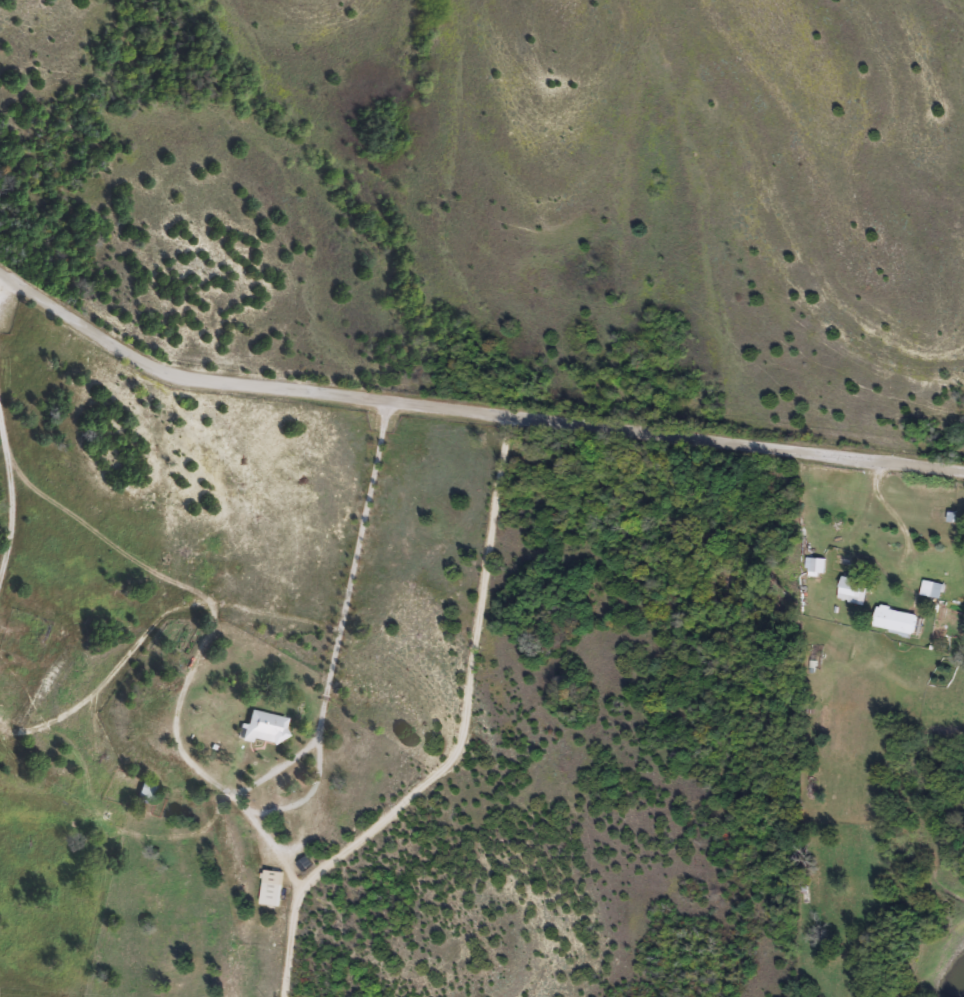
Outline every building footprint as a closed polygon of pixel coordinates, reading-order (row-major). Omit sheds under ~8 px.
[(824,560),(824,571),(808,571),(808,560),(824,560)] [(836,599),(841,576),(866,581),(862,604),(836,599)] [(943,586),(939,600),(919,595),(923,581),(943,586)] [(872,627),(876,607),(916,614),(912,635),(872,627)] [(287,720),(280,748),(242,739),(249,710),(287,720)] [(260,905),(263,883),(282,885),(280,907),(260,905)]
